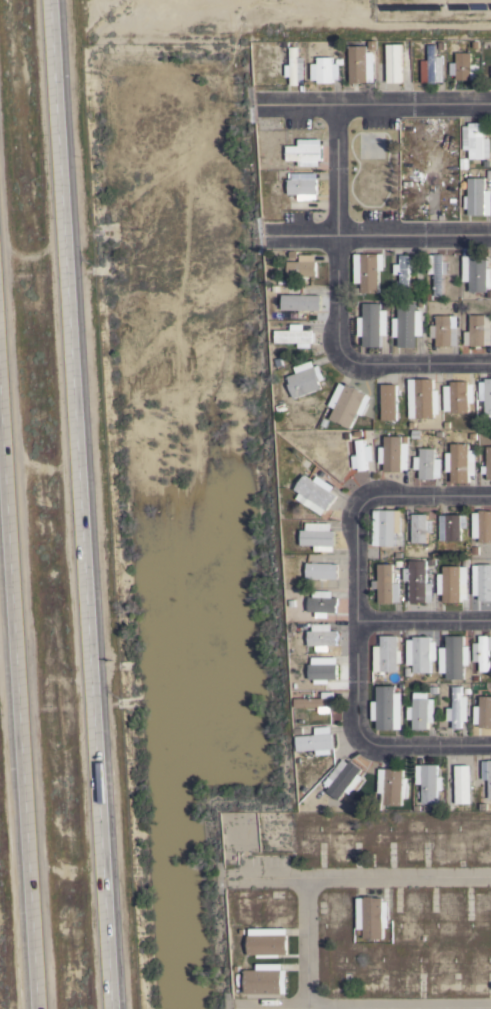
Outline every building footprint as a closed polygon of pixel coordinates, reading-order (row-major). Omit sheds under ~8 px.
[(287,45),(287,85),(297,85),(297,45),(287,45)] [(381,45),(382,83),(400,83),(399,45),(381,45)] [(426,45),(425,85),(436,85),(436,45),(426,45)] [(346,49),(346,82),(363,82),(364,49),(346,49)] [(451,51),(451,84),(468,84),(469,51),(451,51)] [(315,58),(315,84),(331,84),(331,58),(315,58)] [(466,124),(466,162),(484,162),(484,124),(466,124)] [(318,145),(285,146),(285,163),(318,162),(318,145)] [(466,179),(467,217),(485,217),(484,179),(466,179)] [(317,180),(284,180),(284,197),(317,197),(317,180)] [(314,277),(313,255),(297,256),(298,263),(286,263),(286,272),(298,272),(298,277),(314,277)] [(359,256),(359,294),(377,294),(377,256),(359,256)] [(432,256),(432,296),(442,296),(442,256),(432,256)] [(398,257),(397,292),(407,292),(407,257),(398,257)] [(467,257),(467,295),(485,295),(485,257),(467,257)] [(317,298),(279,297),(278,315),(316,316),(317,298)] [(360,306),(360,344),(378,344),(378,306),(360,306)] [(395,308),(395,346),(413,346),(413,308),(395,308)] [(433,315),(433,348),(450,348),(451,315),(433,315)] [(467,315),(467,348),(484,348),(485,315),(467,315)] [(310,333),(276,333),(276,343),(311,342),(310,333)] [(312,369),(284,380),(292,399),(320,389),(312,369)] [(413,382),(413,420),(431,420),(431,381),(413,382)] [(484,419),(490,419),(490,381),(483,381),(484,419)] [(326,406),(331,409),(342,386),(337,383),(326,406)] [(450,383),(450,416),(467,416),(467,383),(450,383)] [(379,386),(380,429),(397,428),(397,386),(379,386)] [(344,387),(327,420),(346,429),(363,396),(344,387)] [(383,437),(383,475),(401,475),(401,436),(383,437)] [(353,443),(357,471),(367,470),(364,441),(353,443)] [(449,445),(449,483),(467,483),(467,445),(449,445)] [(483,479),(490,479),(490,446),(484,446),(483,479)] [(416,448),(416,481),(433,481),(433,449),(416,448)] [(332,498),(308,480),(296,497),(319,515),(332,498)] [(377,546),(377,508),(395,508),(395,546),(377,546)] [(477,510),(490,510),(490,548),(477,549),(477,510)] [(444,514),(443,544),(460,544),(460,515),(444,514)] [(409,515),(409,544),(425,545),(425,515),(409,515)] [(330,524),(300,524),(300,546),(312,547),(312,552),(330,552),(330,524)] [(376,602),(375,563),(393,563),(394,601),(376,602)] [(337,565),(302,565),(302,575),(337,575),(337,565)] [(408,603),(408,565),(426,565),(426,603),(408,603)] [(442,605),(441,567),(460,566),(460,605),(442,605)] [(475,566),(490,566),(490,604),(475,604),(475,566)] [(336,596),(303,597),(304,614),(337,613),(336,596)] [(338,631),(306,632),(306,649),(339,648),(338,631)] [(445,679),(444,638),(461,637),(462,679),(445,679)] [(380,682),(379,640),(396,639),(397,681),(380,682)] [(477,639),(477,673),(487,673),(487,639),(477,639)] [(412,641),(412,670),(428,671),(428,641),(412,641)] [(335,665),(302,666),(303,683),(335,682),(335,665)] [(450,688),(450,722),(460,723),(460,688),(450,688)] [(376,732),(375,690),(392,690),(393,732),(376,732)] [(477,728),(490,728),(490,698),(477,698),(477,728)] [(408,701),(408,730),(424,730),(424,701),(408,701)] [(328,734),(296,738),(298,755),(330,751),(328,734)] [(325,794),(347,759),(361,768),(339,803),(325,794)] [(325,787),(346,765),(341,760),(320,783),(325,787)] [(485,781),(486,800),(490,800),(490,761),(479,762),(480,781),(485,781)] [(420,806),(418,764),(435,764),(437,805),(420,806)] [(455,806),(454,764),(471,764),(472,805),(455,806)] [(384,771),(382,804),(399,805),(401,773),(384,771)] [(363,900),(364,938),(381,938),(380,900),(363,900)] [(286,936),(248,937),(249,954),(287,953),(286,936)] [(282,973),(244,974),(244,991),(282,990),(282,973)]
